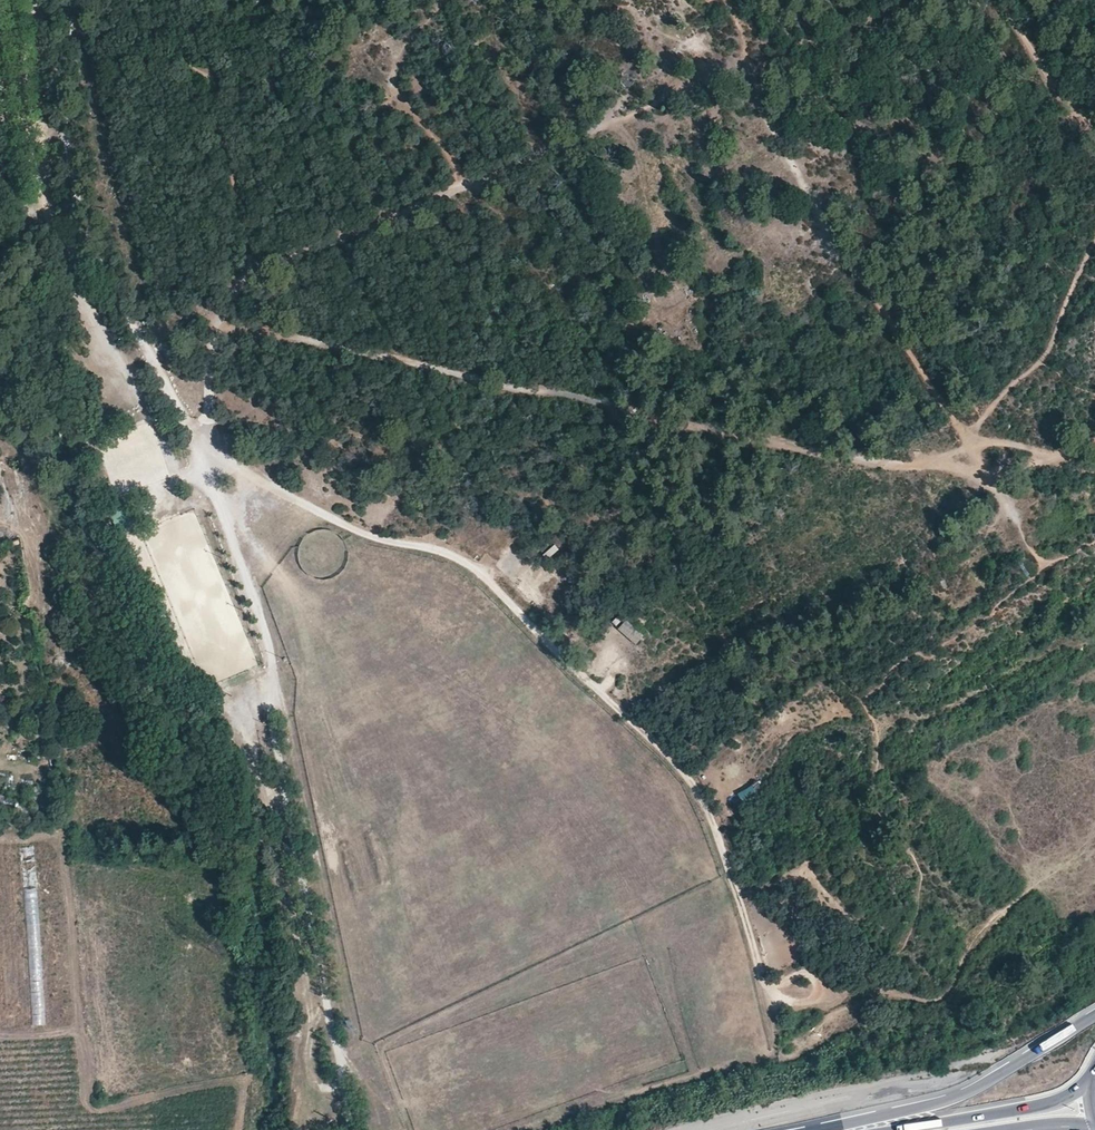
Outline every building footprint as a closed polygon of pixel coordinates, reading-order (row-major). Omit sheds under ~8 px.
[(813,138),(799,147),(807,158),(821,149),(813,138)] [(626,621),(619,629),(636,644),(644,636),(626,621)]
